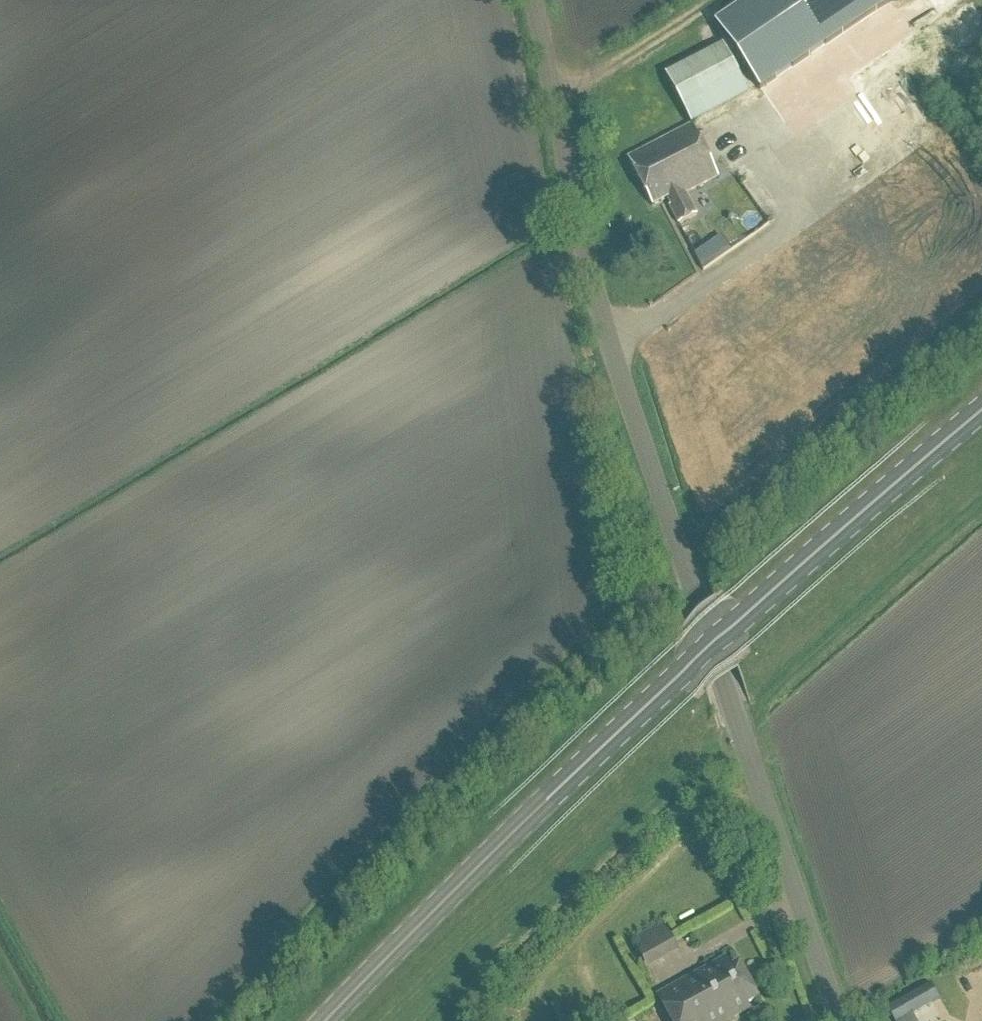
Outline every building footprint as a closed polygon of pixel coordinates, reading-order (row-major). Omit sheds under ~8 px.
[(717,26),(762,92),(895,1),(894,0),(754,0),(717,26)] [(719,41),(660,71),(676,101),(734,71),(719,41)] [(666,198),(679,223),(697,214),(686,194),(716,179),(718,178),(691,126),(628,158),(652,205),(666,198)] [(659,927),(633,942),(644,963),(671,948),(659,927)] [(684,1020),(731,1020),(743,1014),(741,1011),(755,1003),(752,998),(763,991),(749,966),(744,969),(735,954),(668,994),(684,1020)] [(888,1010),(894,1020),(915,1020),(913,1016),(932,1006),(923,991),(888,1010)]
